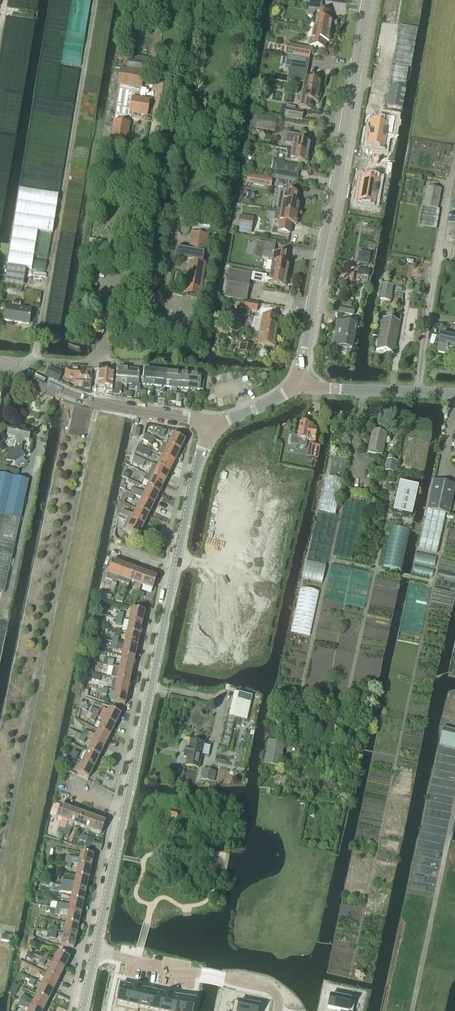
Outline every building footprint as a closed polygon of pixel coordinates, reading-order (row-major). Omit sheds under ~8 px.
[(314,29),(330,32),(332,21),(329,21),(331,14),(320,12),(322,0),(310,0),(308,10),(315,11),(314,18),(315,19),(314,29)] [(394,15),(410,18),(413,0),(396,0),(394,15)] [(324,49),(326,42),(328,42),(330,32),(314,29),(312,40),(310,39),(309,46),(324,49)] [(287,44),(285,55),(295,57),(309,59),(311,50),(311,48),(287,44)] [(294,81),(304,83),(303,90),(319,93),(321,82),(305,79),(309,59),(295,57),(295,58),(288,57),(286,65),(297,66),(294,81)] [(128,60),(127,68),(151,72),(152,64),(149,64),(135,61),(128,60)] [(119,85),(115,115),(116,115),(116,120),(114,120),(110,144),(126,147),(130,123),(128,123),(129,113),(147,116),(150,100),(132,97),(134,88),(141,89),(144,73),(120,69),(117,85),(119,85)] [(263,84),(260,91),(268,95),(271,88),(263,84)] [(317,103),(319,93),(303,90),(299,109),(310,111),(312,102),(317,103)] [(284,118),(302,120),(304,112),(295,111),(295,108),(286,106),(284,118)] [(253,114),(251,128),(274,132),(277,118),(253,114)] [(369,137),(367,146),(384,149),(386,134),(392,135),(395,118),(383,116),(382,124),(371,122),(370,132),(369,132),(370,132),(369,137),(368,137),(369,137)] [(285,144),(293,145),(292,151),(309,153),(310,142),(302,141),(303,137),(287,134),(285,144)] [(287,156),(286,160),(307,164),(309,153),(292,151),(286,149),(287,156)] [(162,174),(164,161),(153,160),(151,172),(162,174)] [(249,160),(247,172),(263,175),(265,163),(249,160)] [(270,177),(297,182),(299,165),(273,161),(270,177)] [(153,178),(151,191),(159,193),(162,179),(153,178)] [(362,178),(358,202),(374,205),(378,181),(362,178)] [(419,222),(437,226),(440,210),(437,209),(441,189),(427,187),(423,207),(422,207),(419,222)] [(280,190),(277,210),(298,214),(300,204),(297,203),(299,193),(280,190)] [(277,210),(275,221),(280,222),(278,232),(290,234),(292,224),(296,225),(298,214),(277,210)] [(251,235),(254,218),(240,216),(237,233),(251,235)] [(194,221),(193,228),(209,231),(210,224),(194,221)] [(175,247),(173,260),(189,262),(184,294),(200,297),(206,263),(204,263),(208,236),(192,233),(189,250),(175,247)] [(90,240),(88,253),(102,255),(104,242),(90,240)] [(263,251),(262,257),(271,258),(272,252),(275,252),(276,245),(258,242),(256,250),(263,251)] [(359,252),(356,263),(368,266),(370,254),(359,252)] [(274,253),(270,272),(287,275),(289,265),(283,264),(285,255),(274,253)] [(9,265),(6,278),(24,281),(26,268),(9,265)] [(225,297),(246,301),(251,274),(229,270),(225,297)] [(285,287),(287,275),(270,272),(269,280),(265,279),(266,276),(253,274),(251,281),(285,287)] [(380,300),(390,302),(393,286),(383,284),(380,300)] [(4,321),(29,325),(31,310),(19,308),(20,303),(13,302),(12,307),(6,306),(4,321)] [(244,310),(257,312),(258,304),(245,302),(244,310)] [(353,315),(354,309),(340,306),(339,313),(353,315)] [(408,312),(404,335),(413,336),(417,314),(408,312)] [(263,315),(260,334),(276,337),(278,326),(276,326),(277,318),(263,315)] [(380,331),(374,329),(372,335),(379,337),(376,350),(394,353),(400,322),(382,318),(380,331)] [(340,339),(339,347),(352,349),(356,325),(337,322),(334,338),(340,339)] [(275,348),(276,337),(260,334),(258,345),(275,348)] [(440,335),(437,352),(454,355),(454,338),(440,335)] [(239,344),(238,351),(251,353),(251,345),(239,344)] [(46,375),(59,381),(62,374),(49,368),(46,375)] [(116,369),(115,383),(115,395),(121,396),(122,384),(127,384),(128,369),(116,369)] [(128,369),(127,384),(138,385),(139,370),(128,369)] [(66,371),(65,380),(74,380),(74,382),(83,383),(83,388),(83,390),(91,390),(91,382),(91,381),(92,375),(84,375),(84,372),(66,371)] [(144,371),(143,385),(154,386),(156,372),(144,371)] [(99,387),(106,387),(105,392),(111,393),(112,388),(113,373),(100,372),(99,387)] [(156,372),(154,386),(166,387),(167,373),(156,372)] [(167,373),(166,387),(171,388),(170,402),(175,403),(176,395),(177,388),(178,374),(167,373)] [(178,374),(177,388),(188,389),(190,375),(178,374)] [(190,375),(188,389),(200,390),(203,391),(205,376),(201,376),(190,375)] [(299,430),(297,439),(315,443),(317,429),(313,428),(314,426),(301,424),(300,430),(299,430)] [(6,438),(14,439),(16,442),(14,449),(12,450),(9,450),(6,461),(14,463),(14,464),(25,457),(21,451),(22,443),(25,441),(29,442),(30,434),(25,433),(26,427),(19,425),(18,431),(8,429),(6,438)] [(372,431),(368,453),(382,456),(386,434),(372,431)] [(180,452),(185,441),(173,435),(168,446),(180,452)] [(163,444),(158,454),(163,457),(174,462),(180,452),(168,446),(163,444)] [(144,448),(139,446),(136,451),(142,454),(144,448)] [(308,456),(317,457),(319,447),(310,446),(308,456)] [(135,457),(132,462),(137,465),(140,460),(135,457)] [(163,457),(158,468),(169,473),(174,462),(163,457)] [(343,478),(347,460),(333,458),(329,475),(334,476),(338,477),(343,478)] [(387,460),(384,472),(394,474),(397,462),(387,460)] [(158,468),(153,478),(164,484),(169,473),(158,468)] [(142,473),(139,478),(143,480),(143,479),(150,483),(147,489),(159,494),(164,484),(153,478),(146,475),(146,474),(142,472),(142,473)] [(4,594),(12,556),(28,481),(18,479),(3,476),(0,475),(0,593),(4,594)] [(327,477),(319,512),(335,516),(343,481),(338,480),(338,477),(334,476),(333,479),(327,477)] [(421,539),(418,550),(437,554),(439,543),(446,514),(449,515),(454,486),(454,485),(434,480),(427,510),(421,539)] [(400,483),(393,513),(411,517),(418,487),(400,483)] [(133,489),(131,494),(135,496),(142,500),(154,505),(159,494),(147,489),(145,494),(133,489)] [(137,510),(148,516),(154,505),(142,500),(137,510)] [(123,510),(120,515),(124,517),(127,519),(143,526),(148,516),(137,510),(134,516),(123,510)] [(259,510),(256,524),(278,528),(281,515),(259,510)] [(127,519),(122,529),(127,531),(127,532),(138,537),(143,526),(127,519)] [(256,524),(254,537),(275,542),(278,528),(256,524)] [(254,537),(251,551),(273,556),(275,542),(254,537)] [(251,551),(248,564),(270,569),(273,556),(251,551)] [(108,573),(105,579),(113,582),(112,584),(116,585),(118,582),(123,566),(112,561),(108,573)] [(248,564),(245,578),(267,583),(270,569),(248,564)] [(123,566),(118,582),(129,586),(130,582),(134,570),(123,566)] [(134,570),(130,582),(141,586),(146,574),(134,570)] [(146,574),(141,586),(153,590),(157,578),(146,574)] [(245,578),(242,592),(264,596),(267,583),(245,578)] [(203,589),(200,603),(222,607),(225,593),(203,589)] [(242,592),(239,606),(261,610),(264,596),(242,592)] [(200,603),(197,616),(219,621),(222,607),(200,603)] [(132,609),(129,621),(142,624),(145,612),(132,609)] [(197,616),(194,630),(216,634),(219,621),(197,616)] [(129,621),(127,633),(140,636),(142,624),(129,621)] [(194,630),(191,643),(213,648),(216,634),(194,630)] [(127,633),(125,645),(137,647),(140,636),(127,633)] [(191,643),(188,657),(210,662),(213,648),(191,643)] [(125,645),(122,656),(135,659),(137,647),(125,645)] [(122,656),(120,668),(132,670),(135,659),(122,656)] [(113,667),(111,678),(117,679),(130,682),(132,670),(120,668),(113,667)] [(99,682),(100,676),(88,673),(87,679),(99,682)] [(117,679),(115,691),(127,694),(130,682),(117,679)] [(115,691),(112,703),(125,706),(127,694),(115,691)] [(230,716),(223,746),(228,747),(235,717),(247,720),(252,697),(235,693),(230,716)] [(89,713),(92,715),(97,718),(100,712),(92,707),(89,713)] [(109,709),(104,720),(115,726),(121,715),(109,709)] [(104,720),(98,731),(110,737),(115,726),(104,720)] [(82,736),(86,739),(89,740),(92,734),(84,730),(82,736)] [(98,731),(93,741),(105,747),(110,737),(98,731)] [(454,750),(454,749),(454,737),(442,733),(439,746),(454,750)] [(74,739),(79,742),(82,736),(76,734),(74,739)] [(93,741),(88,752),(99,758),(105,747),(93,741)] [(185,748),(183,758),(186,758),(185,766),(199,769),(201,756),(208,758),(211,745),(190,741),(188,749),(185,748)] [(280,768),(284,744),(268,742),(264,765),(280,768)] [(74,751),(71,757),(77,760),(79,754),(74,751)] [(88,752),(82,762),(94,768),(99,758),(88,752)] [(74,765),(77,760),(71,757),(69,763),(74,765)] [(82,762),(77,773),(88,779),(94,768),(82,762)] [(203,769),(201,780),(214,783),(216,772),(203,769)] [(61,806),(56,818),(62,820),(59,827),(65,829),(67,822),(68,822),(72,810),(61,806)] [(72,810),(68,822),(73,824),(79,826),(83,814),(72,810)] [(83,814),(79,826),(90,830),(94,818),(83,814)] [(94,818),(90,830),(101,835),(106,823),(94,818)] [(59,827),(56,837),(61,839),(62,839),(64,834),(66,829),(65,829),(59,827)] [(88,836),(84,847),(91,849),(94,842),(95,839),(88,836)] [(67,857),(66,862),(72,864),(91,868),(94,856),(81,853),(80,859),(67,857)] [(89,879),(91,868),(78,865),(76,877),(89,879)] [(62,880),(61,886),(86,891),(89,879),(76,877),(75,882),(62,880)] [(61,886),(59,892),(72,894),(71,900),(84,903),(86,891),(61,886)] [(57,903),(56,909),(81,914),(84,903),(71,900),(70,906),(57,903)] [(56,909),(54,915),(67,917),(66,923),(79,926),(81,914),(56,909)] [(66,923),(64,935),(76,937),(79,926),(66,923)] [(64,935),(61,947),(74,949),(76,937),(64,935)] [(44,952),(41,958),(47,961),(50,955),(44,952)] [(58,953),(53,963),(64,969),(70,958),(58,953)] [(44,966),(47,961),(41,958),(38,964),(44,966)] [(53,963),(47,974),(59,980),(64,969),(53,963)] [(38,975),(35,981),(42,985),(54,990),(59,980),(47,974),(45,979),(38,975)] [(118,997),(116,1007),(127,1009),(132,986),(131,986),(121,984),(119,989),(118,989),(116,997),(118,997)] [(42,985),(37,995),(48,1001),(54,990),(42,985)] [(127,1009),(136,1010),(137,1010),(142,989),(132,986),(127,1009)] [(137,1010),(138,1010),(138,1009),(147,1010),(149,1010),(153,991),(143,989),(142,989),(137,1010)] [(149,1010),(160,1010),(163,993),(153,991),(149,1010)] [(160,1010),(171,1010),(174,995),(163,993),(160,1010)] [(20,1000),(42,1010),(43,1010),(48,1001),(37,995),(34,1002),(28,999),(29,998),(22,995),(20,1000)] [(171,1010),(182,1010),(184,998),(174,995),(171,1010)] [(328,1008),(335,1010),(338,1010),(340,1010),(353,1010),(355,1001),(345,999),(345,997),(337,995),(336,997),(330,996),(328,1008)] [(182,1010),(193,1010),(196,1000),(184,998),(182,1010)] [(17,1006),(23,1008),(29,1010),(42,1010),(20,1000),(17,1006)] [(232,1010),(258,1010),(259,1005),(253,1004),(254,1002),(245,1000),(245,1002),(234,1000),(232,1010)]
